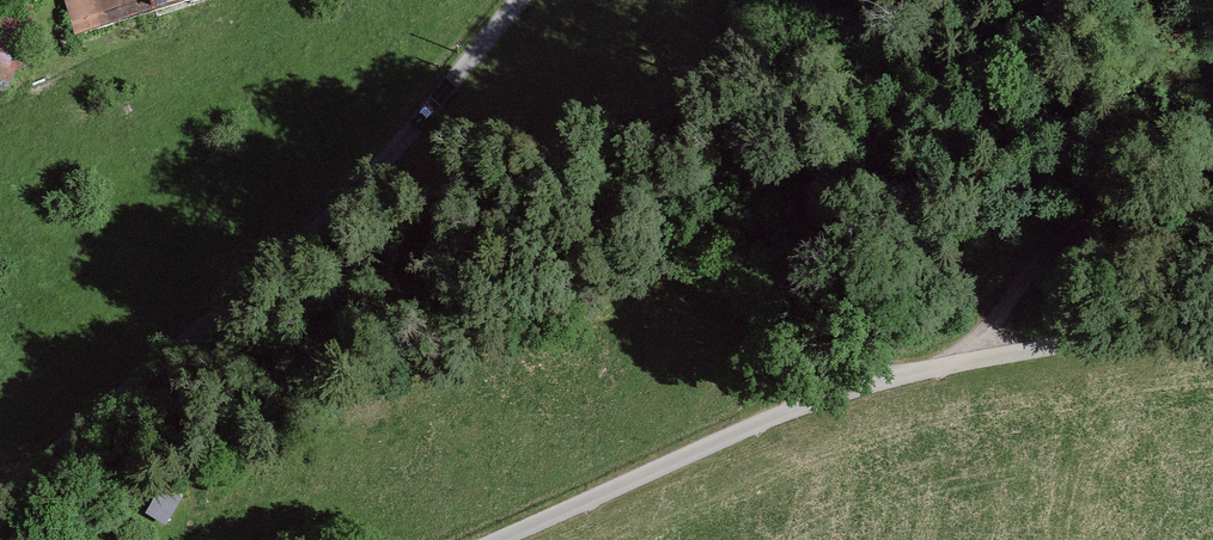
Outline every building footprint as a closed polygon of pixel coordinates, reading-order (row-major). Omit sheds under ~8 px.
[(82,34),(187,0),(71,0),(82,34)] [(32,18),(0,9),(0,60),(19,65),(32,18)]
